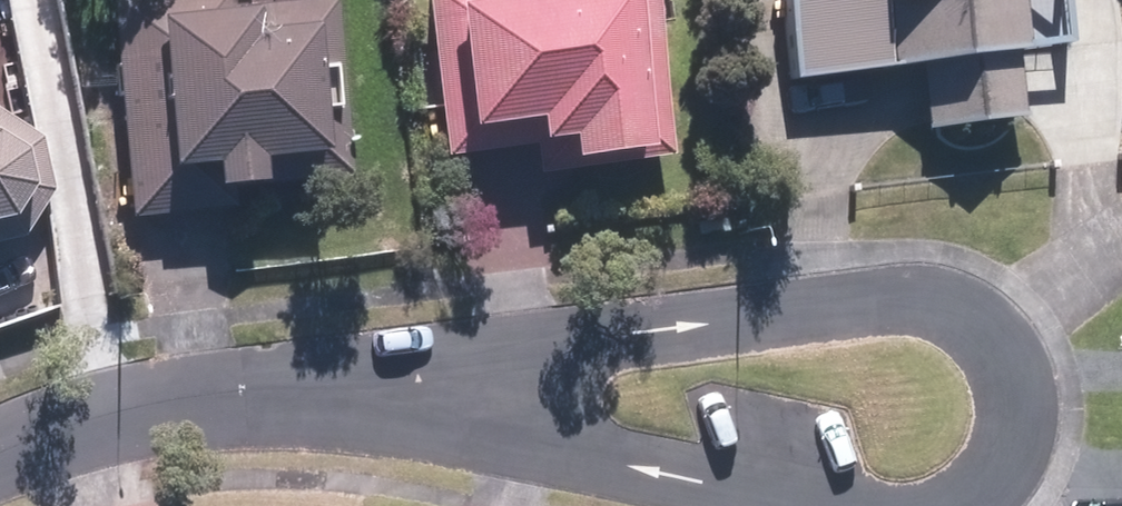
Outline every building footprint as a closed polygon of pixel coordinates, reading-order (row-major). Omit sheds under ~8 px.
[(222,169),(223,186),(273,185),(272,156),(349,154),(344,0),(119,0),(127,223),(178,222),(176,171),(222,169)] [(453,158),(576,142),(578,162),(678,150),(659,0),(434,0),(453,158)] [(1059,86),(1054,47),(1065,46),(1060,0),(779,0),(787,78),(928,62),(936,131),(1030,120),(1026,90),(1059,86)] [(45,129),(12,105),(0,107),(0,253),(28,248),(58,198),(45,129)]
